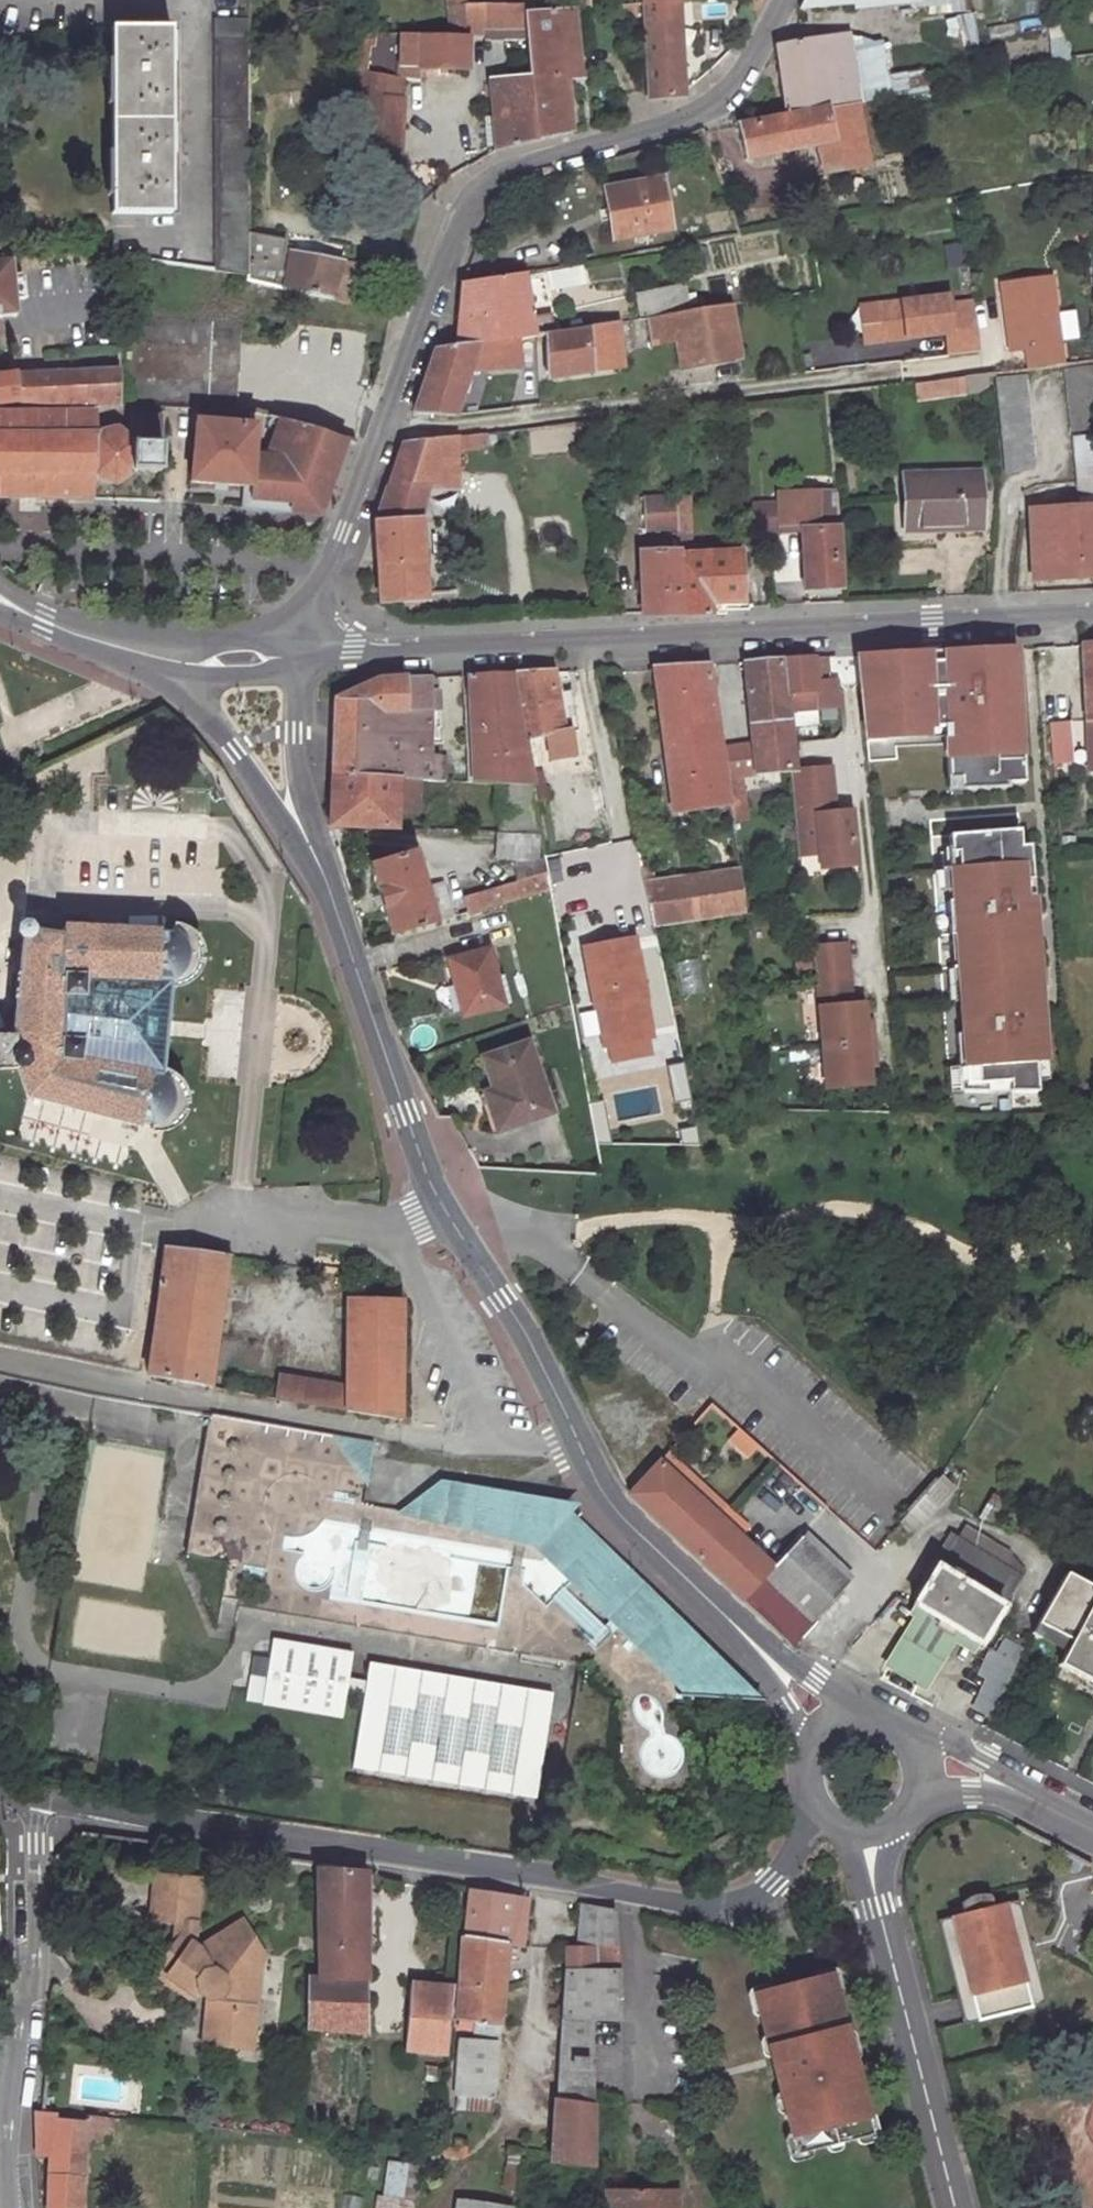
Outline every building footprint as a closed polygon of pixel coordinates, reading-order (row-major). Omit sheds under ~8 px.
[(677,0),(643,0),(649,99),(684,96),(684,92),(677,0)] [(762,0),(747,0),(740,15),(751,21),(762,0)] [(603,4),(604,13),(634,10),(633,1),(603,4)] [(466,33),(485,32),(482,2),(464,2),(464,17),(466,33)] [(519,2),(482,2),(485,32),(485,36),(522,34),(520,11),(519,2)] [(572,6),(573,16),(594,15),(592,4),(572,6)] [(526,76),(565,73),(578,71),(573,16),(572,6),(520,11),(522,34),(525,58),(526,76)] [(247,37),(247,20),(214,19),(214,37),(247,37)] [(168,30),(111,30),(111,213),(171,214),(168,30)] [(400,63),(400,68),(395,68),(394,77),(395,77),(398,77),(400,77),(417,80),(417,67),(467,69),(468,36),(402,34),(400,63)] [(845,36),(811,41),(822,109),(828,108),(856,103),(845,36)] [(214,37),(213,265),(247,269),(247,233),(247,37),(214,37)] [(822,109),(811,41),(776,46),(786,116),(822,109)] [(482,117),(483,124),(486,146),(493,145),(494,152),(533,142),(526,76),(525,58),(512,60),(513,78),(487,80),(490,116),(482,117)] [(394,77),(394,76),(361,70),(358,151),(376,152),(376,160),(397,161),(400,100),(397,100),(398,77),(395,77),(394,77)] [(533,142),(571,133),(565,73),(526,76),(533,142)] [(833,144),(820,146),(826,175),(866,165),(856,103),(828,108),(833,144)] [(737,125),(746,159),(820,146),(833,144),(828,108),(822,109),(786,116),(737,125)] [(375,172),(376,160),(376,152),(358,151),(358,158),(375,172)] [(666,179),(607,187),(614,240),(672,231),(666,179)] [(282,249),(283,242),(247,233),(247,269),(247,272),(333,292),(334,284),(348,287),(356,284),(359,274),(353,267),(282,249)] [(14,321),(9,263),(0,264),(0,322),(14,321)] [(519,337),(533,335),(524,273),(461,284),(456,347),(519,337)] [(1007,351),(1024,349),(1057,346),(1048,279),(1000,284),(1004,319),(1008,318),(1009,326),(1005,327),(1007,351)] [(346,295),(348,287),(334,284),(333,292),(346,295)] [(945,297),(857,309),(861,336),(899,331),(900,339),(940,333),(944,357),(978,353),(971,303),(947,306),(945,297)] [(732,304),(671,313),(675,343),(679,369),(741,359),(732,304)] [(1072,310),(1058,312),(1063,339),(1077,336),(1072,310)] [(629,320),(634,349),(675,343),(671,313),(629,320)] [(237,318),(125,319),(125,407),(238,412),(238,379),(237,318)] [(618,323),(589,327),(595,373),(624,369),(618,323)] [(595,373),(589,327),(542,333),(548,379),(595,373)] [(862,344),(900,339),(899,331),(861,336),(862,344)] [(434,350),(413,411),(454,414),(469,369),(519,368),(519,337),(456,347),(434,350)] [(1057,346),(1024,349),(1026,369),(1059,365),(1057,346)] [(1068,368),(1073,436),(1092,434),(1092,365),(1068,368)] [(999,464),(1026,461),(1017,373),(991,376),(999,464)] [(964,376),(966,392),(984,390),(982,374),(964,376)] [(19,403),(119,407),(119,381),(16,377),(0,379),(0,405),(19,403)] [(279,419),(303,426),(316,429),(346,438),(355,440),(363,411),(252,379),(238,379),(238,412),(241,413),(243,408),(279,419)] [(957,379),(912,386),(914,401),(959,395),(957,379)] [(320,515),(346,438),(316,429),(303,426),(279,419),(268,456),(251,455),(249,486),(247,509),(276,511),(277,502),(291,503),(290,512),(320,515)] [(131,420),(130,440),(117,430),(99,435),(99,421),(0,420),(0,503),(96,504),(97,485),(117,491),(136,476),(163,477),(166,423),(131,420)] [(189,481),(249,486),(251,455),(254,424),(193,420),(189,481)] [(455,450),(484,446),(482,432),(454,436),(455,450)] [(457,484),(455,450),(454,436),(402,441),(387,487),(427,485),(457,484)] [(1074,444),(1078,497),(1092,496),(1092,443),(1074,444)] [(982,472),(903,474),(905,530),(984,528),(982,472)] [(420,518),(427,485),(387,487),(375,521),(380,595),(425,594),(420,518)] [(775,493),(776,502),(777,530),(800,529),(803,590),(842,588),(838,492),(775,493)] [(688,528),(687,495),(673,496),(674,529),(688,528)] [(673,496),(646,497),(647,530),(674,529),(673,496)] [(276,511),(290,512),(291,503),(277,502),(276,511)] [(764,531),(777,530),(776,502),(764,503),(764,517),(763,517),(764,531)] [(764,503),(753,503),(753,517),(763,517),(764,517),(764,503)] [(1028,509),(1032,581),(1092,577),(1092,505),(1028,509)] [(678,547),(638,549),(640,607),(641,614),(680,612),(678,551),(678,547)] [(742,610),(739,549),(678,551),(680,612),(742,610)] [(457,580),(443,580),(444,594),(458,594),(457,580)] [(1080,642),(1083,689),(1084,689),(1092,689),(1092,641),(1080,642)] [(916,649),(857,652),(865,734),(927,731),(926,722),(943,722),(943,730),(943,734),(954,733),(955,752),(947,752),(947,775),(958,775),(958,787),(1003,784),(1003,782),(1020,780),(1017,750),(1015,750),(1014,727),(1007,728),(1006,715),(1013,714),(1010,645),(977,646),(978,655),(965,656),(964,647),(941,648),(942,657),(917,658),(916,649)] [(965,656),(978,655),(977,646),(964,647),(965,656)] [(942,657),(941,648),(916,649),(917,658),(942,657)] [(787,689),(789,706),(815,702),(811,669),(820,668),(819,654),(780,656),(783,690),(787,689)] [(780,656),(743,658),(757,767),(790,764),(792,764),(783,690),(780,656)] [(707,660),(653,663),(676,807),(729,799),(707,660)] [(563,728),(554,669),(510,672),(521,736),(563,728)] [(504,671),(471,673),(474,781),(494,781),(529,783),(527,769),(521,736),(510,672),(504,671)] [(440,711),(440,675),(386,678),(378,679),(336,701),(332,776),(398,778),(428,779),(429,711),(440,711)] [(1084,689),(1085,715),(1088,766),(1092,766),(1092,689),(1084,689)] [(1066,716),(1047,717),(1049,750),(1068,748),(1066,716)] [(926,722),(927,731),(943,730),(943,722),(926,722)] [(954,733),(943,734),(944,753),(947,752),(955,752),(954,733)] [(792,764),(790,764),(794,819),(796,849),(818,847),(819,862),(854,858),(849,804),(832,805),(828,760),(792,764)] [(540,767),(527,769),(529,783),(532,799),(545,797),(540,767)] [(947,775),(948,787),(958,787),(958,775),(947,775)] [(396,830),(398,778),(332,776),(330,827),(396,830)] [(529,783),(494,781),(503,835),(537,836),(539,836),(532,799),(529,783)] [(956,949),(957,967),(1032,961),(1030,937),(1024,937),(1022,914),(1031,914),(1029,893),(1021,894),(1019,878),(1028,878),(1025,843),(1016,844),(1015,827),(946,833),(948,851),(955,850),(956,866),(949,866),(952,900),(945,900),(948,934),(961,933),(963,949),(956,949)] [(490,834),(488,858),(536,861),(537,836),(503,835),(490,834)] [(955,850),(948,851),(949,866),(956,866),(955,850)] [(412,851),(369,864),(390,935),(458,916),(452,900),(429,907),(412,851)] [(465,897),(469,913),(548,890),(543,859),(536,861),(517,866),(521,881),(465,897)] [(739,863),(641,880),(641,881),(649,925),(745,908),(739,863)] [(949,866),(942,867),(945,900),(952,900),(949,866)] [(1021,894),(1029,893),(1028,878),(1019,878),(1021,894)] [(1022,914),(1024,937),(1030,937),(1033,937),(1031,914),(1022,914)] [(8,1039),(0,1039),(0,1071),(13,1070),(26,1099),(136,1130),(137,1126),(148,1129),(147,1133),(153,1133),(159,1132),(169,1127),(176,1120),(179,1112),(180,1101),(177,1091),(173,1086),(168,1082),(161,1078),(165,1036),(166,1027),(167,1019),(170,986),(179,984),(186,980),(192,974),(196,967),(197,963),(196,952),(193,945),(187,938),(183,936),(178,934),(171,933),(169,933),(169,935),(157,935),(157,932),(62,928),(61,937),(21,932),(14,989),(8,1039)] [(948,934),(951,967),(957,967),(956,949),(963,949),(961,933),(948,934)] [(852,997),(847,935),(814,938),(829,1081),(872,1077),(870,1058),(877,1057),(873,1014),(867,1015),(864,996),(852,997)] [(631,940),(582,949),(588,991),(594,990),(604,1044),(648,1035),(631,940)] [(480,950),(440,961),(454,1015),(494,1004),(480,950)] [(956,1034),(961,1091),(996,1092),(995,1082),(1008,1081),(1009,1092),(1037,1092),(1034,1062),(1044,1062),(1039,1008),(1030,1009),(1029,986),(1035,985),(1032,961),(957,967),(959,985),(966,984),(967,1000),(960,1000),(963,1033),(956,1034)] [(957,967),(951,967),(953,1001),(960,1000),(967,1000),(966,984),(959,985),(957,967)] [(1030,1009),(1039,1008),(1037,985),(1035,985),(1029,986),(1030,1009)] [(528,1043),(483,1058),(494,1090),(499,1103),(491,1106),(499,1130),(552,1112),(528,1043)] [(995,1082),(996,1092),(1009,1092),(1008,1081),(995,1082)] [(486,1093),(491,1106),(499,1103),(494,1090),(486,1093)] [(228,1260),(165,1252),(147,1376),(211,1388),(228,1260)] [(403,1300),(346,1299),(346,1330),(346,1388),(279,1377),(275,1399),(405,1422),(403,1300)] [(368,1443),(206,1415),(182,1557),(222,1563),(216,1599),(235,1602),(234,1608),(582,1662),(617,1698),(616,1762),(621,1778),(631,1790),(642,1799),(656,1803),(667,1801),(680,1796),(690,1788),(695,1778),(698,1765),(695,1748),(690,1737),(680,1728),(675,1720),(675,1701),(694,1703),(695,1695),(738,1697),(740,1685),(745,1686),(569,1510),(568,1512),(559,1503),(524,1498),(440,1485),(401,1512),(358,1505),(368,1443)] [(729,1439),(748,1456),(758,1445),(739,1428),(729,1439)] [(660,1459),(741,1533),(749,1524),(668,1450),(660,1459)] [(741,1533),(660,1459),(628,1491),(748,1603),(779,1568),(741,1533)] [(981,1644),(1022,1572),(957,1534),(917,1605),(981,1644)] [(849,1583),(802,1544),(748,1603),(794,1646),(849,1583)] [(244,1700),(341,1717),(352,1650),(270,1636),(266,1656),(252,1654),(244,1700)] [(366,1662),(350,1773),(536,1799),(552,1688),(366,1662)] [(1077,1701),(1092,1711),(1092,1676),(1077,1701)] [(740,1685),(738,1697),(753,1698),(745,1686),(740,1685)] [(365,1873),(319,1868),(320,1937),(365,1942),(365,1873)] [(194,1887),(149,1883),(146,1927),(170,1929),(168,1953),(155,1975),(185,2001),(192,1994),(207,2007),(202,2048),(251,2052),(256,2007),(244,2006),(247,1978),(242,1969),(260,1957),(241,1924),(194,1954),(188,1949),(194,1887)] [(519,1947),(520,1942),(523,1929),(508,1926),(511,1896),(467,1890),(462,1937),(505,1941),(505,1946),(519,1947)] [(958,1995),(964,2021),(1043,2003),(1033,1957),(1030,1941),(1021,1901),(997,1907),(994,1893),(978,1895),(971,1897),(964,1902),(966,1913),(939,1919),(958,1995)] [(511,1896),(508,1926),(523,1929),(530,1898),(511,1896)] [(577,1903),(577,1946),(615,1948),(614,1911),(581,1905),(581,1903),(577,1903)] [(320,1970),(365,1975),(365,1942),(320,1937),(320,1970)] [(495,2035),(505,1946),(505,1941),(462,1937),(456,2017),(475,2019),(474,2032),(495,2035)] [(561,2017),(590,2019),(616,2021),(615,1948),(577,1946),(564,1946),(561,2017)] [(307,2020),(365,2027),(365,1975),(320,1970),(309,1970),(307,2020)] [(789,1998),(833,1987),(830,1975),(786,1986),(789,1998)] [(450,1987),(410,1982),(405,2031),(428,2033),(427,2050),(443,2052),(450,1987)] [(871,2135),(834,1988),(833,1987),(789,1998),(786,1986),(755,1994),(795,2154),(871,2135)] [(554,2104),(588,2108),(590,2019),(561,2017),(554,2104)] [(495,2044),(459,2040),(455,2094),(491,2096),(495,2044)] [(588,2108),(554,2104),(548,2161),(589,2164),(588,2108)] [(106,2140),(108,2121),(82,2118),(82,2123),(55,2121),(55,2116),(34,2114),(35,2145),(51,2146),(50,2179),(52,2207),(82,2207),(79,2168),(81,2137),(106,2140)] [(619,2191),(600,2191),(600,2207),(672,2207),(672,2193),(619,2191)] [(376,2199),(375,2207),(409,2207),(409,2203),(376,2199)] [(456,2199),(454,2207),(509,2207),(456,2199)]
